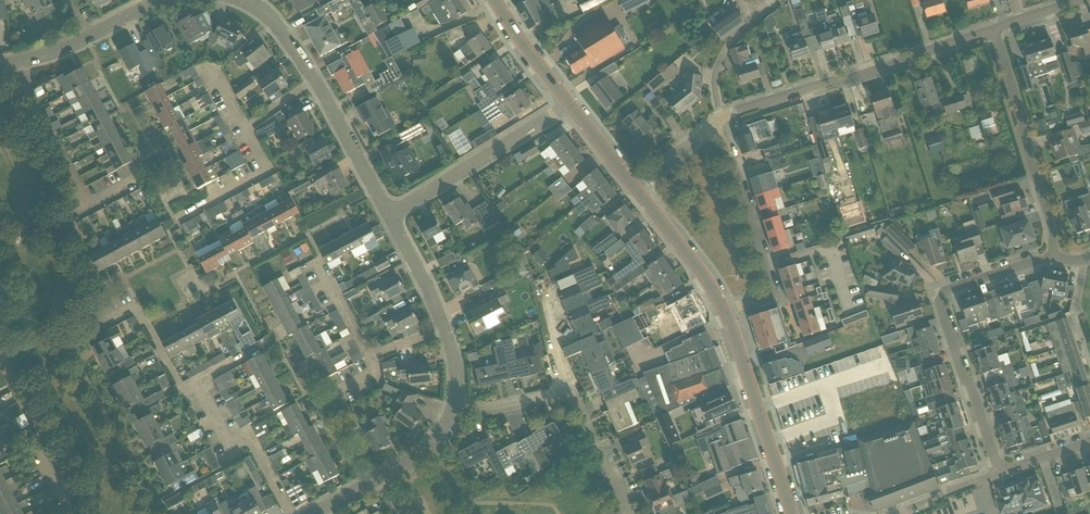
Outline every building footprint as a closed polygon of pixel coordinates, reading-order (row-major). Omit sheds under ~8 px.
[(37,21),(55,11),(50,2),(47,4),(44,0),(25,0),(22,1),(26,9),(30,7),(37,21)] [(298,12),(320,0),(319,0),(289,0),(291,2),(292,1),(298,12)] [(327,4),(331,12),(332,12),(333,14),(335,13),(343,8),(342,7),(344,5),(347,10),(349,9),(352,7),(369,36),(379,30),(375,23),(366,8),(365,9),(360,0),(334,0),(332,1),(327,4)] [(431,1),(431,0),(418,0),(415,2),(419,9),(431,1)] [(428,4),(436,17),(440,25),(449,22),(454,19),(455,19),(457,18),(466,12),(459,0),(451,0),(447,2),(445,3),(443,0),(435,0),(432,2),(428,4)] [(516,8),(529,30),(546,20),(546,19),(547,18),(550,20),(556,17),(555,14),(556,13),(548,0),(529,0),(516,8)] [(614,0),(578,0),(583,11),(606,0),(608,3),(614,0)] [(625,14),(651,2),(650,0),(618,0),(625,14)] [(846,3),(846,6),(852,23),(859,21),(861,27),(864,37),(878,33),(875,22),(871,8),(868,0),(857,0),(853,1),(847,3),(846,3)] [(927,18),(946,12),(942,0),(927,0),(928,1),(922,3),(927,18)] [(375,23),(377,26),(388,20),(377,2),(366,8),(375,23)] [(842,17),(845,25),(852,23),(846,6),(840,8),(843,17),(842,17)] [(804,39),(811,37),(802,9),(795,11),(801,32),(794,35),(787,37),(790,46),(789,47),(790,49),(794,59),(809,55),(806,44),(804,39)] [(825,9),(825,10),(837,46),(850,42),(846,28),(839,30),(836,21),(838,21),(834,10),(826,13),(825,9)] [(825,10),(817,12),(818,16),(824,35),(818,37),(819,40),(823,50),(837,46),(825,10)] [(711,28),(721,42),(745,25),(735,11),(711,28)] [(190,14),(182,18),(182,19),(181,19),(181,20),(181,21),(181,22),(181,23),(178,24),(188,43),(189,44),(207,34),(204,29),(209,27),(202,15),(193,20),(190,14)] [(304,26),(320,57),(345,44),(349,41),(350,40),(350,38),(350,37),(349,36),(348,35),(346,33),(345,33),(340,35),(337,29),(334,31),(326,15),(320,18),(304,26)] [(566,59),(576,75),(590,66),(592,70),(601,64),(625,48),(618,37),(623,34),(619,27),(613,30),(604,16),(574,35),(582,49),(566,59)] [(212,24),(208,42),(214,45),(218,36),(235,44),(242,28),(224,19),(221,25),(212,24)] [(401,19),(379,30),(385,41),(379,44),(388,59),(421,43),(414,28),(407,31),(401,19)] [(161,25),(160,25),(152,29),(154,32),(147,36),(150,42),(144,45),(148,53),(156,67),(157,69),(158,69),(164,66),(158,54),(174,45),(164,27),(164,26),(163,25),(162,25),(161,25)] [(446,32),(450,42),(465,35),(461,25),(446,32)] [(1085,56),(1089,54),(1089,30),(1085,31),(1082,31),(1082,29),(1068,34),(1072,46),(1083,48),(1085,56)] [(461,60),(465,66),(470,63),(491,49),(481,35),(469,43),(460,49),(460,50),(465,57),(461,60)] [(1036,44),(1046,74),(1060,68),(1057,61),(1050,39),(1036,44)] [(700,41),(692,47),(697,54),(705,47),(700,41)] [(249,61),(255,69),(271,57),(260,42),(246,53),(241,47),(231,56),(240,68),(249,61)] [(138,67),(142,74),(152,68),(156,67),(148,53),(141,57),(134,44),(119,52),(130,71),(138,67)] [(1028,65),(1026,66),(1030,80),(1034,79),(1034,78),(1046,74),(1036,44),(1022,48),(1028,65)] [(747,45),(730,50),(741,83),(761,77),(757,65),(759,64),(757,55),(751,57),(750,55),(747,45)] [(365,84),(370,94),(403,76),(397,66),(380,75),(382,78),(376,82),(359,50),(352,53),(350,49),(341,55),(343,58),(327,67),(332,76),(336,74),(347,94),(365,84)] [(1058,55),(1068,84),(1077,81),(1068,52),(1058,55)] [(413,56),(414,66),(427,64),(426,54),(413,56)] [(498,60),(483,71),(490,81),(491,81),(506,70),(498,60)] [(592,89),(607,108),(620,98),(606,78),(619,69),(615,62),(607,67),(598,73),(603,80),(592,89)] [(235,90),(243,103),(255,95),(257,98),(265,92),(269,98),(271,100),(273,103),(283,96),(279,90),(287,85),(282,78),(285,76),(280,69),(273,74),(268,66),(249,79),(250,80),(235,90)] [(1021,67),(1017,68),(1024,91),(1033,88),(1030,80),(1026,66),(1021,67)] [(195,82),(200,80),(197,73),(193,67),(182,72),(186,78),(191,76),(195,82)] [(76,68),(56,78),(65,95),(73,90),(73,89),(90,80),(83,69),(78,71),(76,68)] [(478,105),(481,109),(499,98),(496,93),(513,81),(506,70),(482,87),(489,97),(478,105)] [(660,74),(647,85),(652,91),(654,94),(667,83),(660,74)] [(684,75),(683,88),(667,100),(679,115),(700,99),(702,77),(691,76),(684,75)] [(475,78),(469,83),(475,92),(482,87),(481,87),(475,78)] [(939,103),(934,89),(931,78),(915,83),(919,94),(923,108),(932,105),(933,109),(938,108),(940,115),(946,113),(947,114),(967,108),(967,107),(964,95),(939,103)] [(79,101),(96,92),(90,80),(73,89),(73,90),(77,97),(69,101),(71,106),(79,102),(79,101)] [(200,80),(195,82),(198,88),(203,85),(201,82),(200,80)] [(145,92),(152,105),(167,98),(160,85),(145,92)] [(42,87),(34,91),(38,98),(45,94),(42,87)] [(197,102),(192,105),(196,112),(201,109),(202,109),(209,106),(213,103),(212,101),(209,95),(208,93),(207,91),(195,97),(197,102)] [(481,109),(491,124),(507,112),(511,118),(516,114),(517,115),(531,106),(521,91),(507,100),(504,95),(499,99),(499,98),(481,109)] [(79,101),(79,102),(83,108),(75,113),(78,118),(86,114),(85,113),(102,104),(96,92),(79,101)] [(888,92),(871,97),(874,107),(876,112),(881,110),(884,120),(879,121),(882,132),(899,127),(891,102),(888,92)] [(650,101),(649,102),(653,108),(658,113),(664,122),(671,117),(665,108),(663,107),(659,101),(656,97),(650,101)] [(167,98),(152,105),(159,117),(173,109),(167,98)] [(367,121),(375,137),(392,128),(376,98),(357,109),(364,122),(367,121)] [(86,114),(89,120),(81,124),(84,128),(91,124),(108,115),(102,104),(85,113),(86,114)] [(832,109),(838,128),(845,126),(846,128),(854,126),(848,104),(832,109)] [(159,117),(165,129),(169,127),(184,119),(185,118),(179,106),(173,109),(159,117)] [(50,107),(44,110),(48,118),(54,114),(50,107)] [(436,109),(438,117),(446,115),(443,107),(436,109)] [(838,128),(832,109),(816,114),(819,124),(823,135),(831,133),(830,131),(838,128)] [(623,122),(638,140),(651,130),(637,111),(623,122)] [(289,122),(299,140),(305,136),(315,131),(305,113),(289,122)] [(1082,113),(1065,118),(1067,126),(1084,121),(1082,113)] [(115,127),(108,115),(91,124),(95,131),(87,135),(90,140),(98,136),(115,127)] [(443,118),(437,122),(442,131),(449,126),(443,118)] [(987,128),(983,129),(985,135),(985,137),(998,133),(994,118),(991,119),(984,121),(987,128)] [(1038,121),(1034,122),(1036,128),(1038,134),(1045,131),(1048,130),(1045,118),(1038,121)] [(169,127),(176,139),(190,131),(184,119),(169,127)] [(743,136),(737,138),(742,155),(756,150),(754,142),(771,137),(766,120),(741,128),(743,136)] [(1083,135),(1089,133),(1089,120),(1080,123),(1083,135)] [(223,121),(217,124),(221,130),(226,127),(223,121)] [(256,132),(261,142),(281,131),(275,121),(256,132)] [(398,135),(403,143),(425,131),(421,122),(398,135)] [(981,135),(978,125),(969,128),(972,137),(981,135)] [(101,143),(93,147),(96,152),(104,148),(121,139),(115,127),(98,136),(101,143)] [(221,130),(224,136),(229,134),(226,127),(221,130)] [(471,143),(475,150),(498,135),(493,129),(471,143)] [(855,131),(860,149),(868,146),(863,129),(855,131)] [(1052,135),(1055,143),(1050,144),(1056,162),(1070,157),(1072,163),(1089,157),(1089,146),(1079,148),(1076,136),(1074,136),(1072,129),(1052,135)] [(884,134),(887,143),(902,139),(900,130),(884,134)] [(176,139),(182,151),(197,143),(190,131),(176,139)] [(545,161),(549,167),(550,167),(574,148),(565,135),(551,146),(558,156),(552,161),(549,158),(545,161)] [(852,137),(843,140),(845,150),(855,147),(852,137)] [(110,159),(127,150),(121,139),(104,148),(107,154),(100,158),(102,164),(110,159)] [(227,157),(228,157),(239,151),(232,139),(221,145),(227,157)] [(306,150),(315,167),(333,158),(323,140),(316,144),(313,139),(296,147),(300,154),(306,150)] [(779,144),(763,150),(766,160),(768,159),(768,160),(784,155),(801,149),(798,139),(779,145),(779,144)] [(182,151),(188,162),(203,155),(210,151),(204,140),(197,143),(182,151)] [(816,145),(821,161),(829,158),(824,140),(816,143),(816,145)] [(939,141),(927,145),(931,155),(942,151),(939,141)] [(514,156),(519,163),(539,151),(534,143),(514,156)] [(393,172),(397,180),(419,168),(408,148),(398,153),(394,145),(380,152),(391,173),(393,172)] [(550,167),(549,167),(553,173),(554,173),(565,165),(570,171),(576,167),(584,161),(574,148),(550,167)] [(106,170),(109,175),(133,162),(127,150),(110,159),(114,166),(106,170)] [(225,158),(232,171),(246,164),(239,151),(228,157),(227,157),(225,158)] [(190,175),(191,177),(206,169),(203,165),(207,163),(203,155),(188,162),(184,165),(190,175)] [(768,160),(772,172),(789,167),(784,155),(768,160)] [(825,174),(820,157),(808,161),(813,178),(825,174)] [(1063,168),(1066,179),(1075,176),(1071,165),(1063,168)] [(191,177),(198,189),(219,178),(213,166),(206,169),(191,177)] [(549,167),(544,171),(549,177),(553,173),(549,167)] [(327,185),(332,194),(348,186),(339,170),(316,182),(319,189),(327,185)] [(588,187),(577,196),(582,202),(607,183),(597,170),(589,177),(583,181),(588,187)] [(750,179),(756,196),(779,189),(776,181),(770,183),(767,174),(750,179)] [(821,190),(823,197),(831,194),(829,187),(825,174),(816,177),(820,190),(821,190)] [(266,180),(269,185),(275,182),(275,181),(272,176),(266,180)] [(549,188),(553,194),(567,184),(562,177),(549,188)] [(287,189),(291,197),(312,186),(308,178),(287,189)] [(262,189),(269,185),(266,180),(259,183),(262,189)] [(607,183),(582,202),(586,208),(598,200),(603,206),(608,202),(617,195),(607,183)] [(553,194),(558,201),(572,190),(567,184),(553,194)] [(1003,189),(992,192),(996,205),(1002,203),(1006,215),(1015,212),(1017,212),(1028,208),(1027,205),(1027,203),(1026,199),(1024,198),(1024,196),(1022,191),(1015,193),(1013,186),(1003,189)] [(506,191),(502,187),(496,194),(501,198),(506,191)] [(242,193),(245,198),(251,195),(248,189),(242,193)] [(766,208),(768,214),(779,210),(775,199),(782,197),(779,189),(756,196),(760,210),(766,208)] [(235,196),(238,202),(245,198),(242,193),(235,196)] [(1077,234),(1089,230),(1089,224),(1086,212),(1089,211),(1089,198),(1089,194),(1077,198),(1079,206),(1074,207),(1075,210),(1067,212),(1071,225),(1074,226),(1077,234)] [(577,196),(571,200),(576,207),(582,202),(577,196)] [(479,223),(484,231),(499,222),(485,201),(472,211),(468,213),(460,198),(445,207),(456,226),(464,221),(467,226),(471,224),(472,227),(479,223)] [(280,205),(287,220),(300,213),(292,199),(280,205)] [(845,228),(866,222),(860,201),(839,207),(845,228)] [(218,206),(222,213),(228,210),(224,202),(218,206)] [(506,207),(503,202),(497,205),(500,211),(506,207)] [(252,212),(263,233),(275,226),(268,212),(264,205),(252,211),(252,212)] [(268,212),(275,226),(287,220),(280,205),(268,212)] [(205,213),(212,226),(225,219),(222,213),(218,206),(205,213)] [(607,220),(618,233),(635,220),(625,206),(607,220)] [(241,207),(236,210),(237,213),(239,216),(244,213),(241,207)] [(902,207),(891,210),(893,216),(904,213),(902,207)] [(770,219),(764,221),(768,234),(784,228),(779,210),(768,214),(770,219)] [(252,212),(240,219),(241,221),(242,221),(251,239),(263,233),(252,212)] [(865,214),(867,222),(875,219),(873,212),(865,214)] [(141,217),(154,242),(166,236),(157,219),(149,223),(145,215),(141,217)] [(193,219),(200,230),(197,224),(203,221),(200,215),(193,219)] [(574,233),(580,239),(586,234),(585,233),(598,222),(592,216),(580,227),(581,227),(574,233)] [(1004,229),(1001,230),(1004,238),(1007,237),(1010,246),(1012,245),(1013,246),(1014,247),(1015,247),(1016,248),(1017,248),(1018,247),(1019,247),(1020,246),(1021,245),(1021,244),(1021,243),(1021,242),(1024,241),(1025,243),(1034,240),(1031,228),(1028,229),(1023,216),(1017,218),(1003,222),(1002,223),(1004,226),(1004,229)] [(129,224),(143,249),(154,242),(141,217),(140,218),(144,226),(138,229),(133,221),(129,224)] [(122,238),(131,255),(143,249),(129,224),(128,224),(132,232),(126,235),(117,219),(112,222),(117,230),(121,238),(122,238)] [(187,223),(193,234),(200,230),(193,219),(187,223)] [(427,241),(431,248),(438,244),(434,237),(443,232),(435,219),(419,228),(426,241),(427,241)] [(233,235),(241,250),(254,243),(251,239),(242,221),(241,221),(229,227),(231,230),(233,235)] [(881,228),(904,250),(908,254),(915,247),(891,224),(889,227),(884,222),(880,226),(881,228)] [(356,230),(364,245),(376,238),(377,241),(383,237),(377,226),(371,229),(368,223),(356,230)] [(508,231),(512,237),(514,236),(518,241),(525,236),(517,225),(508,231)] [(845,235),(847,243),(871,236),(876,234),(873,226),(845,235)] [(768,234),(774,252),(790,247),(795,245),(789,227),(784,228),(768,234)] [(965,236),(953,239),(954,242),(957,253),(961,263),(978,258),(974,248),(982,245),(979,236),(976,227),(965,231),(964,231),(965,236)] [(882,242),(898,257),(904,250),(881,228),(877,232),(884,239),(882,242)] [(219,236),(229,256),(241,250),(231,230),(219,236)] [(344,237),(352,251),(364,245),(356,230),(344,237)] [(635,238),(625,245),(629,250),(634,247),(637,251),(640,249),(644,255),(645,255),(647,253),(655,247),(644,231),(635,238)] [(106,236),(105,236),(109,244),(110,243),(120,261),(131,255),(122,238),(121,238),(115,242),(110,233),(106,236)] [(99,250),(108,267),(120,261),(110,243),(109,244),(103,247),(97,235),(92,238),(94,242),(98,250),(99,250)] [(614,235),(605,241),(610,247),(618,241),(614,235)] [(940,235),(918,242),(918,243),(924,261),(929,260),(931,267),(947,262),(941,244),(943,243),(940,235)] [(212,252),(219,267),(232,260),(229,256),(219,236),(218,237),(223,246),(212,252)] [(340,257),(340,258),(352,251),(344,237),(332,243),(340,257)] [(605,251),(610,258),(624,247),(620,241),(605,251)] [(332,243),(319,250),(330,270),(343,264),(340,258),(340,257),(332,243)] [(598,245),(592,249),(598,256),(604,252),(599,245),(598,245)] [(88,257),(97,274),(108,267),(99,250),(98,250),(92,254),(88,246),(83,249),(87,257),(88,257)] [(199,259),(207,273),(219,267),(212,252),(211,252),(208,246),(196,252),(199,259)] [(556,268),(548,271),(551,278),(554,285),(555,285),(557,283),(559,287),(561,291),(597,276),(593,266),(574,274),(571,269),(569,264),(579,259),(574,248),(555,265),(556,268)] [(540,250),(532,256),(541,267),(549,260),(540,250)] [(289,252),(281,256),(284,262),(292,258),(289,252)] [(437,261),(441,269),(448,265),(448,266),(465,257),(465,256),(457,260),(453,252),(437,261)] [(633,263),(612,277),(613,278),(616,283),(631,273),(645,262),(641,257),(640,255),(635,259),(632,261),(633,263)] [(375,267),(379,272),(391,265),(388,260),(386,257),(374,264),(376,266),(375,267)] [(459,289),(462,294),(479,285),(471,270),(465,273),(462,267),(469,264),(465,257),(448,266),(451,273),(454,279),(448,282),(454,292),(459,289)] [(648,278),(653,285),(672,271),(663,258),(649,268),(650,268),(644,272),(648,278)] [(896,259),(895,259),(889,272),(886,271),(882,277),(888,280),(891,282),(898,285),(899,282),(909,287),(916,272),(908,268),(905,265),(905,264),(896,259)] [(779,270),(783,282),(799,277),(795,265),(785,268),(782,269),(782,270),(779,270)] [(369,270),(372,276),(379,272),(375,267),(369,270)] [(382,294),(387,301),(405,291),(397,276),(393,278),(389,270),(366,283),(372,293),(375,292),(377,297),(382,294)] [(1030,290),(1034,303),(1042,300),(1043,294),(1046,295),(1047,290),(1053,291),(1057,273),(1045,270),(1043,279),(1028,284),(1030,290)] [(657,291),(661,297),(667,293),(668,294),(682,285),(672,271),(653,285),(657,291)] [(607,282),(616,293),(623,288),(635,280),(631,273),(616,283),(613,278),(607,282)] [(1063,298),(1072,300),(1075,287),(1067,286),(1069,275),(1057,273),(1053,291),(1064,293),(1063,298)] [(303,274),(297,277),(301,283),(306,280),(303,274)] [(263,287),(270,300),(284,292),(290,289),(284,276),(263,287)] [(352,280),(355,285),(361,282),(358,276),(352,280)] [(561,300),(564,308),(566,313),(567,314),(570,312),(587,305),(586,304),(584,299),(582,293),(589,290),(601,285),(597,276),(561,291),(563,295),(564,299),(561,300)] [(799,277),(783,282),(786,293),(802,288),(799,277)] [(485,289),(488,295),(502,288),(499,282),(501,282),(498,278),(482,287),(483,290),(485,289)] [(301,283),(304,289),(310,286),(306,280),(301,283)] [(352,280),(345,283),(348,289),(355,285),(352,280)] [(1027,305),(1029,311),(1036,309),(1030,290),(1023,292),(1020,282),(1008,286),(1014,304),(1020,302),(1022,307),(1027,305)] [(891,310),(897,328),(906,325),(905,322),(923,316),(918,301),(898,308),(896,301),(897,302),(899,292),(896,291),(890,290),(860,285),(863,296),(888,300),(891,310)] [(1000,300),(993,302),(999,319),(1006,316),(1005,312),(1010,311),(1008,306),(1014,304),(1008,286),(997,290),(1000,300)] [(343,295),(347,301),(359,294),(356,288),(343,295)] [(466,316),(475,334),(500,322),(497,317),(505,313),(501,305),(509,301),(502,288),(488,295),(486,296),(490,304),(466,316)] [(802,288),(786,293),(790,304),(794,303),(793,303),(806,299),(806,298),(802,288)] [(270,300),(276,312),(291,304),(284,292),(270,300)] [(971,298),(980,323),(986,321),(985,319),(990,317),(991,321),(999,319),(993,302),(986,304),(983,294),(971,298)] [(571,321),(570,321),(573,328),(575,333),(576,335),(579,333),(596,326),(595,324),(593,319),(591,314),(598,311),(610,306),(606,296),(593,301),(586,304),(587,305),(570,312),(572,316),(573,320),(571,321)] [(806,299),(793,303),(794,303),(797,314),(813,309),(809,297),(806,298),(806,299)] [(310,301),(314,307),(319,304),(316,298),(310,301)] [(691,298),(669,309),(682,334),(704,323),(691,298)] [(958,321),(962,332),(970,330),(969,327),(980,323),(971,298),(960,302),(965,319),(958,321)] [(233,301),(221,307),(232,328),(241,344),(244,349),(250,346),(256,343),(250,332),(242,336),(238,329),(244,320),(241,315),(233,301)] [(633,311),(635,316),(645,311),(655,307),(652,301),(639,306),(639,308),(633,311)] [(276,312),(283,324),(297,316),(291,304),(276,312)] [(315,310),(317,313),(323,311),(319,304),(314,307),(310,309),(311,312),(315,310)] [(232,328),(221,307),(209,314),(217,328),(220,334),(226,345),(232,342),(235,340),(229,330),(232,328)] [(396,326),(400,333),(419,323),(410,308),(396,316),(394,312),(384,317),(381,312),(372,317),(359,323),(362,329),(375,323),(382,319),(386,326),(388,324),(391,329),(396,326)] [(754,316),(751,317),(762,350),(787,342),(777,309),(758,315),(754,316)] [(813,309),(797,314),(801,325),(816,320),(813,309)] [(1047,312),(1049,319),(1060,316),(1057,309),(1047,312)] [(330,314),(336,326),(344,322),(337,310),(330,314)] [(635,316),(633,317),(633,318),(639,331),(650,326),(652,325),(645,311),(635,316)] [(209,314),(197,320),(207,339),(208,340),(212,338),(209,333),(217,328),(209,314)] [(283,324),(289,336),(308,326),(308,325),(304,328),(297,316),(283,324)] [(602,321),(600,322),(604,331),(614,326),(610,317),(602,321)] [(614,326),(625,349),(644,340),(633,318),(614,326)] [(1070,327),(1067,318),(1047,325),(1051,337),(1070,331),(1069,327),(1070,327)] [(195,345),(198,351),(195,345),(207,339),(197,320),(199,324),(187,331),(195,345)] [(816,320),(801,325),(804,337),(820,332),(816,320)] [(336,326),(340,333),(347,329),(344,322),(336,326)] [(911,341),(913,347),(935,340),(931,327),(925,329),(923,324),(906,329),(910,341),(911,341)] [(105,332),(92,339),(96,346),(93,348),(100,360),(118,350),(124,347),(125,346),(120,337),(122,335),(117,326),(105,332)] [(293,334),(300,346),(315,338),(308,326),(289,336),(290,336),(293,334)] [(596,326),(579,333),(582,340),(594,335),(599,333),(596,326)] [(187,331),(175,337),(183,352),(186,357),(191,355),(187,349),(195,345),(187,331)] [(300,346),(306,358),(325,348),(324,347),(333,343),(326,331),(315,338),(300,346)] [(1051,337),(1055,350),(1075,343),(1073,335),(1071,335),(1070,331),(1051,337)] [(670,364),(643,373),(645,377),(662,415),(669,412),(669,413),(673,411),(711,394),(704,374),(721,366),(707,332),(695,337),(689,340),(683,342),(684,344),(682,345),(677,347),(671,349),(672,351),(676,362),(670,364)] [(982,332),(979,333),(982,341),(989,339),(987,332),(982,333),(982,332)] [(1020,334),(1025,346),(1029,345),(1025,332),(1020,334)] [(832,345),(828,334),(805,343),(803,343),(808,355),(832,345)] [(509,335),(502,339),(503,341),(504,346),(511,378),(511,379),(521,377),(521,376),(526,375),(526,376),(543,372),(543,371),(540,358),(540,356),(536,357),(529,359),(517,361),(513,344),(512,339),(510,340),(509,335)] [(884,345),(891,342),(888,335),(881,338),(884,345)] [(583,351),(592,372),(616,361),(611,351),(602,355),(594,336),(571,345),(562,349),(567,358),(583,351)] [(183,352),(175,337),(163,344),(171,358),(183,352)] [(975,351),(979,363),(997,357),(995,351),(1000,349),(995,337),(993,337),(983,341),(985,348),(975,351)] [(357,346),(353,340),(348,343),(351,349),(357,346)] [(373,340),(369,342),(373,349),(381,346),(380,344),(373,340)] [(913,347),(916,355),(919,353),(923,352),(925,358),(932,356),(940,353),(935,340),(913,347)] [(226,345),(232,356),(244,349),(241,344),(235,347),(232,342),(226,345)] [(1055,350),(1059,362),(1078,356),(1077,352),(1078,352),(1075,343),(1055,350)] [(347,351),(351,358),(360,352),(357,346),(351,349),(347,351)] [(486,368),(475,371),(479,385),(479,387),(496,383),(496,381),(501,380),(502,382),(511,379),(511,378),(504,346),(500,347),(494,349),(497,366),(486,368)] [(311,356),(317,368),(331,360),(325,348),(310,356),(311,356)] [(100,360),(106,372),(120,364),(124,369),(136,363),(133,356),(124,361),(118,350),(100,360)] [(466,354),(468,361),(478,359),(476,352),(466,354)] [(317,368),(323,380),(338,372),(334,365),(348,358),(345,353),(341,354),(317,368)] [(217,357),(220,362),(226,359),(223,354),(217,357)] [(242,365),(249,377),(254,374),(255,375),(269,367),(262,354),(248,362),(242,365)] [(898,359),(892,361),(897,374),(911,369),(908,362),(907,356),(898,359)] [(1059,362),(1063,375),(1083,368),(1081,359),(1079,360),(1078,356),(1059,362)] [(211,360),(213,366),(220,362),(217,357),(211,360)] [(995,370),(997,377),(1013,372),(1011,364),(1005,366),(1003,361),(999,363),(997,357),(979,363),(983,374),(995,370)] [(764,365),(763,365),(768,381),(779,378),(781,377),(782,379),(791,376),(791,374),(795,373),(803,370),(802,367),(794,370),(791,359),(787,360),(786,358),(774,362),(764,365)] [(382,364),(383,370),(396,368),(395,361),(382,364)] [(616,361),(592,372),(599,388),(600,387),(603,392),(601,393),(605,402),(636,388),(632,379),(616,386),(607,366),(616,362),(616,361)] [(919,378),(922,386),(923,386),(930,383),(948,377),(944,365),(935,368),(933,361),(923,365),(915,368),(917,374),(921,373),(922,377),(919,378)] [(190,365),(196,375),(202,372),(196,362),(190,365)] [(409,376),(410,385),(432,382),(430,365),(413,367),(412,363),(399,365),(400,372),(403,372),(404,376),(409,376)] [(114,386),(120,398),(139,388),(132,376),(140,372),(137,366),(125,372),(128,378),(114,386)] [(255,375),(261,386),(276,379),(269,367),(255,375)] [(1083,368),(1063,375),(1067,387),(1088,381),(1083,368)] [(186,373),(189,379),(196,375),(193,370),(186,373)] [(230,371),(214,380),(218,386),(234,378),(230,371)] [(905,372),(898,375),(900,381),(907,379),(905,372)] [(987,389),(991,400),(1009,394),(1007,388),(1018,385),(1013,372),(997,377),(1000,384),(987,389)] [(164,389),(165,390),(171,387),(165,375),(158,379),(164,389)] [(930,383),(923,386),(927,397),(925,398),(927,405),(946,399),(944,393),(952,390),(948,377),(930,383)] [(268,398),(260,402),(282,391),(276,379),(261,386),(268,398)] [(229,380),(218,386),(221,393),(227,390),(232,387),(229,380)] [(383,390),(394,395),(398,390),(385,384),(383,390)] [(786,396),(793,394),(791,384),(769,390),(776,419),(791,415),(786,396)] [(1079,399),(1089,395),(1089,387),(1089,385),(1079,388),(1076,389),(1079,399)] [(120,398),(127,410),(141,402),(144,407),(156,401),(153,395),(145,399),(139,388),(120,398)] [(636,388),(605,402),(609,411),(610,410),(612,415),(611,416),(618,432),(628,428),(633,426),(623,404),(640,397),(636,388)] [(221,393),(224,399),(230,396),(227,390),(221,393)] [(271,404),(274,411),(289,403),(282,391),(260,402),(264,408),(271,404)] [(395,417),(412,430),(422,417),(409,406),(418,395),(403,391),(401,395),(393,406),(400,411),(395,417)] [(1009,394),(991,400),(995,412),(999,410),(1002,417),(1008,415),(1020,411),(1025,410),(1026,409),(1024,403),(1025,403),(1024,400),(1022,398),(1019,396),(1017,396),(1016,392),(1009,394)] [(1052,392),(1041,396),(1043,401),(1054,397),(1052,392)] [(701,431),(739,414),(738,414),(736,409),(730,394),(691,412),(698,427),(696,428),(698,432),(701,431)] [(1078,410),(1089,406),(1089,395),(1079,399),(1080,401),(1076,402),(1078,410)] [(939,414),(941,421),(960,414),(956,402),(945,406),(943,400),(946,399),(927,405),(929,411),(932,410),(934,416),(939,414)] [(134,424),(141,436),(159,426),(155,419),(158,417),(156,413),(161,410),(158,403),(146,410),(141,413),(144,419),(134,424)] [(282,412),(288,424),(303,416),(296,404),(282,412)] [(1050,424),(1053,434),(1062,432),(1062,430),(1066,429),(1057,404),(1044,408),(1047,414),(1046,414),(1050,424)] [(1072,406),(1059,410),(1066,429),(1069,428),(1070,429),(1079,426),(1075,416),(1072,406)] [(1086,418),(1089,417),(1089,406),(1078,410),(1080,417),(1085,415),(1086,418)] [(236,407),(231,410),(234,417),(239,414),(236,407)] [(349,421),(352,429),(358,426),(348,407),(342,410),(348,422),(349,421)] [(16,409),(7,414),(11,421),(20,416),(16,409)] [(1001,429),(999,430),(1001,438),(1003,437),(1031,428),(1030,425),(1027,416),(1022,418),(1020,411),(1008,415),(1002,417),(1004,424),(1000,426),(1001,429)] [(669,413),(669,412),(662,415),(656,418),(668,446),(681,440),(669,413)] [(239,414),(234,417),(238,424),(241,429),(250,424),(252,423),(249,416),(242,419),(239,414)] [(705,437),(708,446),(720,441),(723,448),(734,444),(733,439),(746,434),(746,433),(739,414),(701,431),(704,437),(705,437)] [(940,435),(937,435),(939,442),(944,440),(949,439),(962,434),(960,428),(964,427),(960,414),(941,421),(943,428),(938,429),(940,435)] [(365,434),(375,453),(390,445),(382,430),(386,427),(383,423),(388,421),(385,415),(380,417),(379,416),(373,419),(374,422),(370,424),(373,430),(365,434)] [(288,424),(295,436),(313,426),(309,428),(303,416),(288,424)] [(824,420),(807,424),(805,418),(788,423),(795,451),(813,447),(811,441),(828,437),(824,420)] [(26,420),(19,424),(21,429),(29,425),(26,420)] [(1040,427),(1043,438),(1049,436),(1046,425),(1044,420),(1038,422),(1040,427)] [(252,428),(259,440),(265,437),(271,434),(264,421),(252,428)] [(875,501),(879,511),(934,490),(931,482),(935,480),(913,422),(857,440),(858,443),(859,442),(861,447),(860,448),(863,459),(862,460),(865,469),(838,476),(840,483),(842,487),(843,491),(842,487),(868,481),(869,487),(868,492),(872,502),(875,501)] [(534,434),(526,439),(526,440),(544,474),(551,470),(549,466),(550,465),(542,449),(553,443),(556,447),(565,442),(562,438),(562,437),(567,434),(565,429),(559,432),(555,423),(539,432),(540,433),(535,436),(534,434)] [(195,425),(186,430),(189,435),(191,434),(198,430),(195,425)] [(150,446),(154,453),(169,445),(165,438),(159,426),(141,436),(147,448),(150,446)] [(299,435),(305,446),(320,438),(313,426),(295,436),(295,437),(299,435)] [(1018,445),(1020,452),(1032,448),(1029,437),(1033,435),(1031,428),(1003,437),(1007,449),(1018,445)] [(710,451),(718,475),(732,470),(732,469),(745,464),(745,463),(758,458),(749,432),(746,433),(746,434),(733,439),(734,444),(723,448),(720,441),(708,446),(710,451)] [(625,448),(632,464),(646,458),(641,447),(648,444),(643,433),(629,439),(632,445),(625,448)] [(922,439),(925,447),(939,442),(937,435),(937,434),(922,439)] [(944,440),(939,442),(942,450),(944,449),(945,454),(952,452),(954,458),(973,452),(968,439),(964,441),(962,434),(949,439),(944,440)] [(259,440),(262,446),(268,443),(265,437),(259,440)] [(305,446),(312,458),(326,450),(320,438),(305,446)] [(475,446),(459,454),(459,456),(464,464),(466,468),(486,458),(495,474),(497,478),(499,477),(500,479),(501,480),(501,481),(508,477),(506,473),(504,469),(497,456),(497,455),(496,453),(489,440),(488,438),(479,443),(480,444),(475,447),(475,446)] [(5,455),(1,447),(9,443),(7,439),(0,443),(0,458),(5,455)] [(512,446),(497,455),(497,456),(504,469),(512,465),(524,458),(533,474),(535,473),(537,477),(544,474),(526,440),(526,439),(517,444),(518,445),(513,448),(512,446)] [(155,463),(161,474),(184,462),(173,444),(178,441),(178,440),(154,453),(158,461),(155,463)] [(925,447),(928,455),(942,450),(939,442),(925,447)] [(212,471),(221,466),(211,447),(202,451),(212,471)] [(822,474),(825,487),(840,483),(838,476),(865,469),(862,460),(863,459),(860,448),(843,452),(841,448),(797,460),(802,480),(822,474)] [(305,462),(311,474),(318,470),(333,462),(326,450),(312,458),(305,462)] [(269,458),(272,464),(277,461),(286,457),(282,451),(269,458)] [(948,474),(950,482),(958,479),(956,472),(977,465),(973,452),(954,458),(956,465),(949,467),(951,473),(948,474)] [(245,459),(244,459),(251,473),(257,470),(250,456),(245,459)] [(668,468),(678,464),(674,456),(665,460),(668,468)] [(30,457),(24,460),(28,468),(35,464),(30,457)] [(172,484),(175,491),(186,485),(198,479),(188,460),(184,462),(161,474),(168,486),(172,484)] [(272,464),(275,471),(281,468),(277,461),(272,464)] [(318,470),(325,483),(340,475),(333,462),(318,470)] [(668,469),(670,474),(680,469),(678,464),(668,468),(669,469),(668,469)] [(5,482),(1,475),(9,471),(6,466),(0,469),(0,485),(5,482)] [(1070,498),(1089,492),(1089,491),(1086,480),(1083,469),(1083,468),(1080,469),(1080,470),(1072,472),(1071,472),(1069,473),(1073,484),(1066,487),(1070,498)] [(645,469),(639,471),(642,478),(648,476),(645,469)] [(695,471),(688,480),(695,484),(701,475),(695,471)] [(742,475),(729,479),(732,488),(736,487),(740,500),(748,498),(747,495),(751,493),(763,490),(757,472),(746,476),(742,477),(742,475)] [(802,480),(806,494),(826,489),(825,487),(822,474),(802,480)] [(645,482),(651,495),(648,497),(655,513),(657,513),(660,513),(676,506),(691,500),(687,491),(672,498),(668,488),(665,489),(660,476),(645,482)] [(717,477),(699,485),(702,492),(720,484),(717,477)] [(1000,513),(1024,506),(1024,504),(1032,502),(1034,510),(1044,507),(1041,499),(1044,498),(1039,484),(1040,483),(1039,481),(1038,481),(1037,477),(1025,481),(1026,483),(1017,486),(1014,487),(1013,485),(999,489),(1003,503),(997,505),(1000,513)] [(1056,479),(1058,485),(1064,483),(1062,477),(1056,479)] [(11,494),(7,486),(15,482),(13,478),(5,482),(0,485),(0,500),(11,494)] [(282,482),(285,488),(291,485),(287,479),(282,482)] [(203,482),(196,485),(200,491),(201,490),(207,487),(208,487),(205,481),(203,482)] [(285,488),(292,501),(304,494),(297,481),(296,482),(291,485),(285,488)] [(805,494),(808,507),(830,501),(828,495),(843,491),(842,487),(840,483),(825,487),(826,489),(806,494),(805,494)] [(247,513),(262,513),(268,510),(256,487),(248,491),(252,499),(242,504),(247,513)] [(0,513),(1,513),(25,501),(24,500),(17,504),(14,498),(21,494),(19,490),(11,494),(0,500),(0,513)] [(171,499),(164,503),(169,510),(176,507),(171,499)] [(224,513),(247,513),(242,504),(233,509),(228,500),(219,505),(224,513)] [(20,509),(27,505),(25,501),(1,513),(22,513),(20,509)] [(214,501),(205,506),(209,513),(221,513),(214,501)] [(766,506),(759,508),(757,504),(759,504),(759,503),(755,504),(749,506),(748,507),(743,508),(738,509),(732,511),(728,513),(727,512),(722,513),(769,513),(766,506)]
